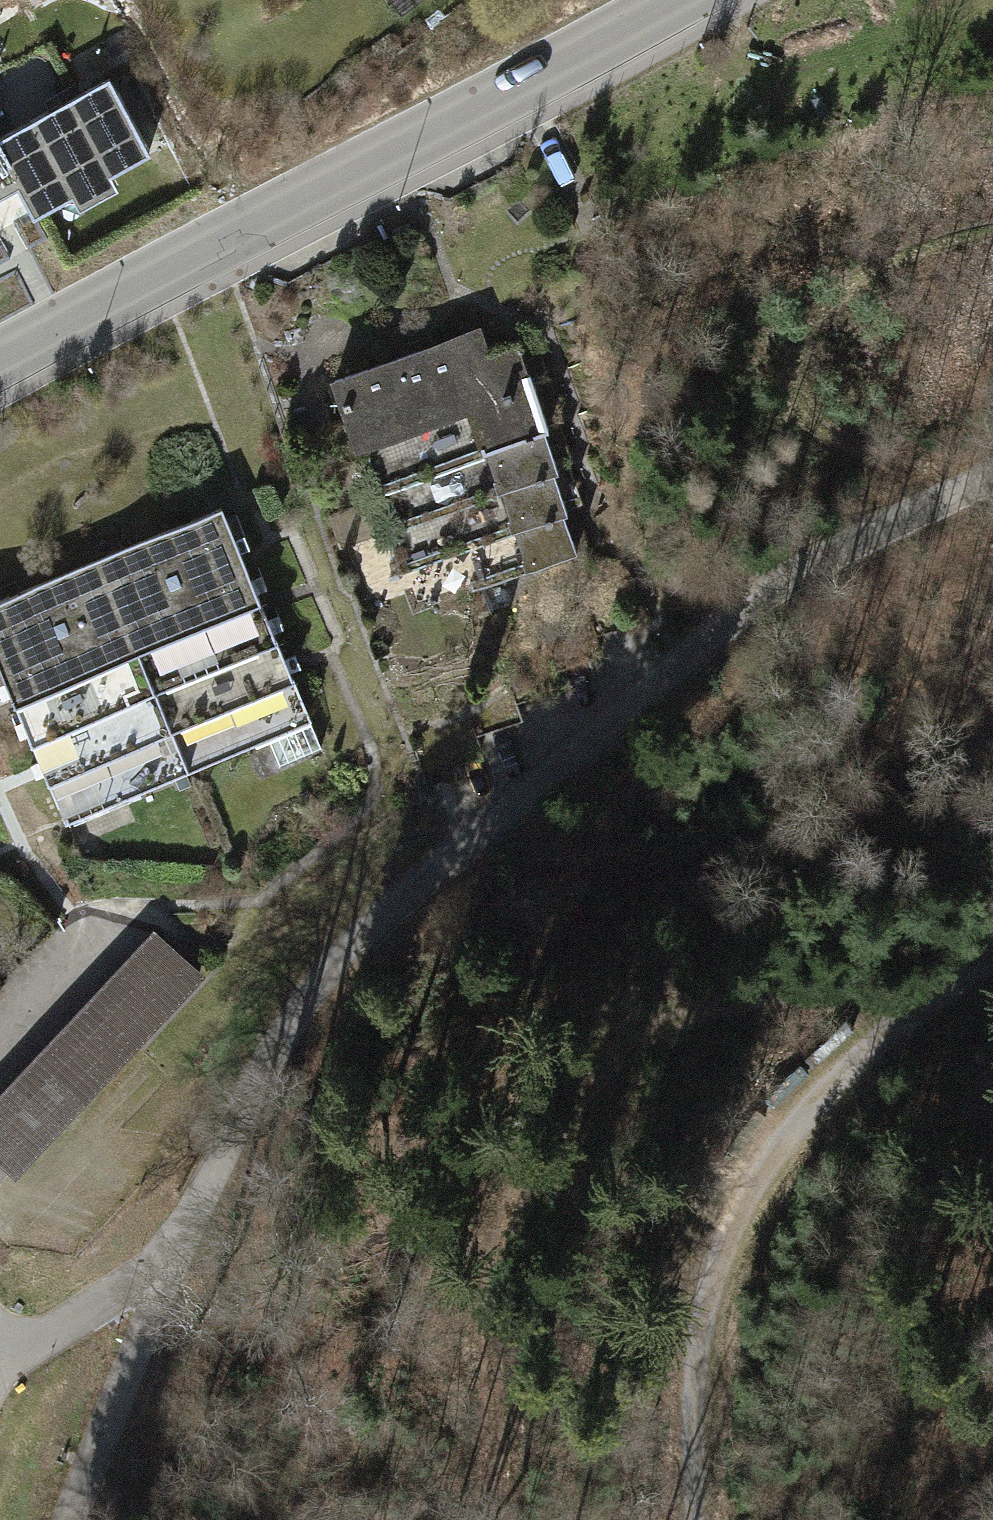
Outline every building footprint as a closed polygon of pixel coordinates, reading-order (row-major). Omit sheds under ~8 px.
[(146,153),(109,80),(0,141),(0,233),(146,153)] [(467,337),(330,383),(338,408),(476,363),(467,337)] [(476,363),(338,408),(349,442),(518,387),(507,353),(476,363)] [(518,387),(349,442),(361,478),(530,423),(518,387)] [(530,423),(361,478),(375,522),(544,468),(530,423)] [(544,468),(375,522),(388,564),(506,527),(524,569),(573,553),(544,468)] [(0,599),(0,683),(62,824),(301,720),(208,508),(0,599)] [(0,1093),(0,1166),(14,1179),(207,977),(157,929),(0,1093)]
